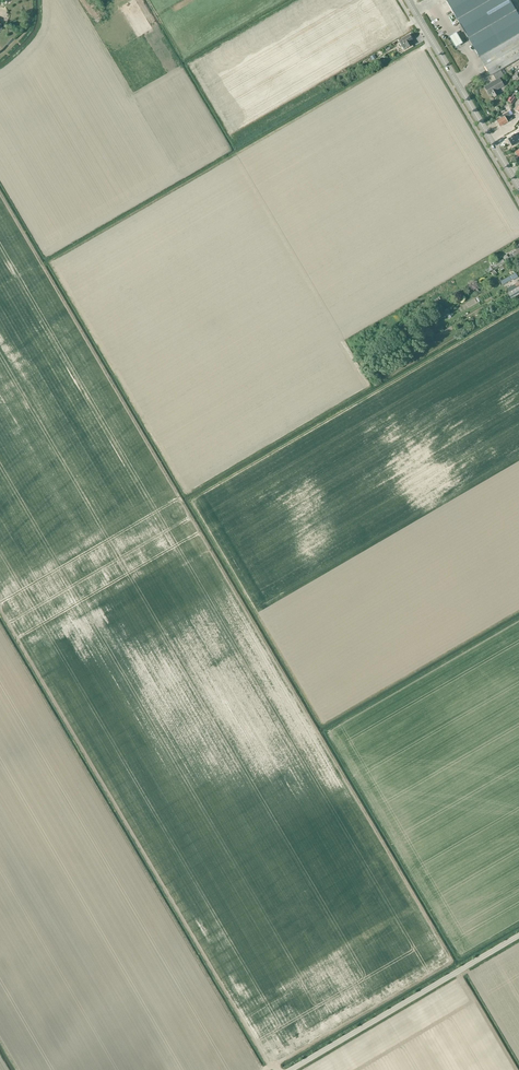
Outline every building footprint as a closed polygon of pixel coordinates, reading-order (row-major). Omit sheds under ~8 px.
[(499,94),(497,90),(505,86),(500,78),(504,76),(507,74),(503,68),(518,59),(518,15),(510,0),(446,0),(461,26),(459,27),(462,32),(464,31),(491,76),(493,74),(496,80),(484,87),(489,95),(492,93),(494,97),(499,94)] [(426,18),(440,41),(444,38),(430,16),(426,18)] [(410,41),(412,40),(410,34),(402,39),(399,41),(404,49),(407,48),(413,45),(410,41)] [(456,34),(449,37),(456,47),(462,43),(456,34)] [(500,126),(512,119),(508,112),(500,116),(501,118),(497,121),(500,126)] [(508,139),(512,146),(518,141),(518,132),(516,134),(516,133),(514,135),(513,134),(511,136),(511,137),(508,139)] [(518,248),(518,249),(512,253),(510,255),(511,256),(508,257),(507,254),(502,257),(505,261),(514,256),(514,257),(518,254),(518,248)] [(493,269),(505,262),(503,259),(500,261),(489,267),(491,271),(493,270),(493,269)] [(508,293),(511,299),(518,294),(518,287),(508,293)]
